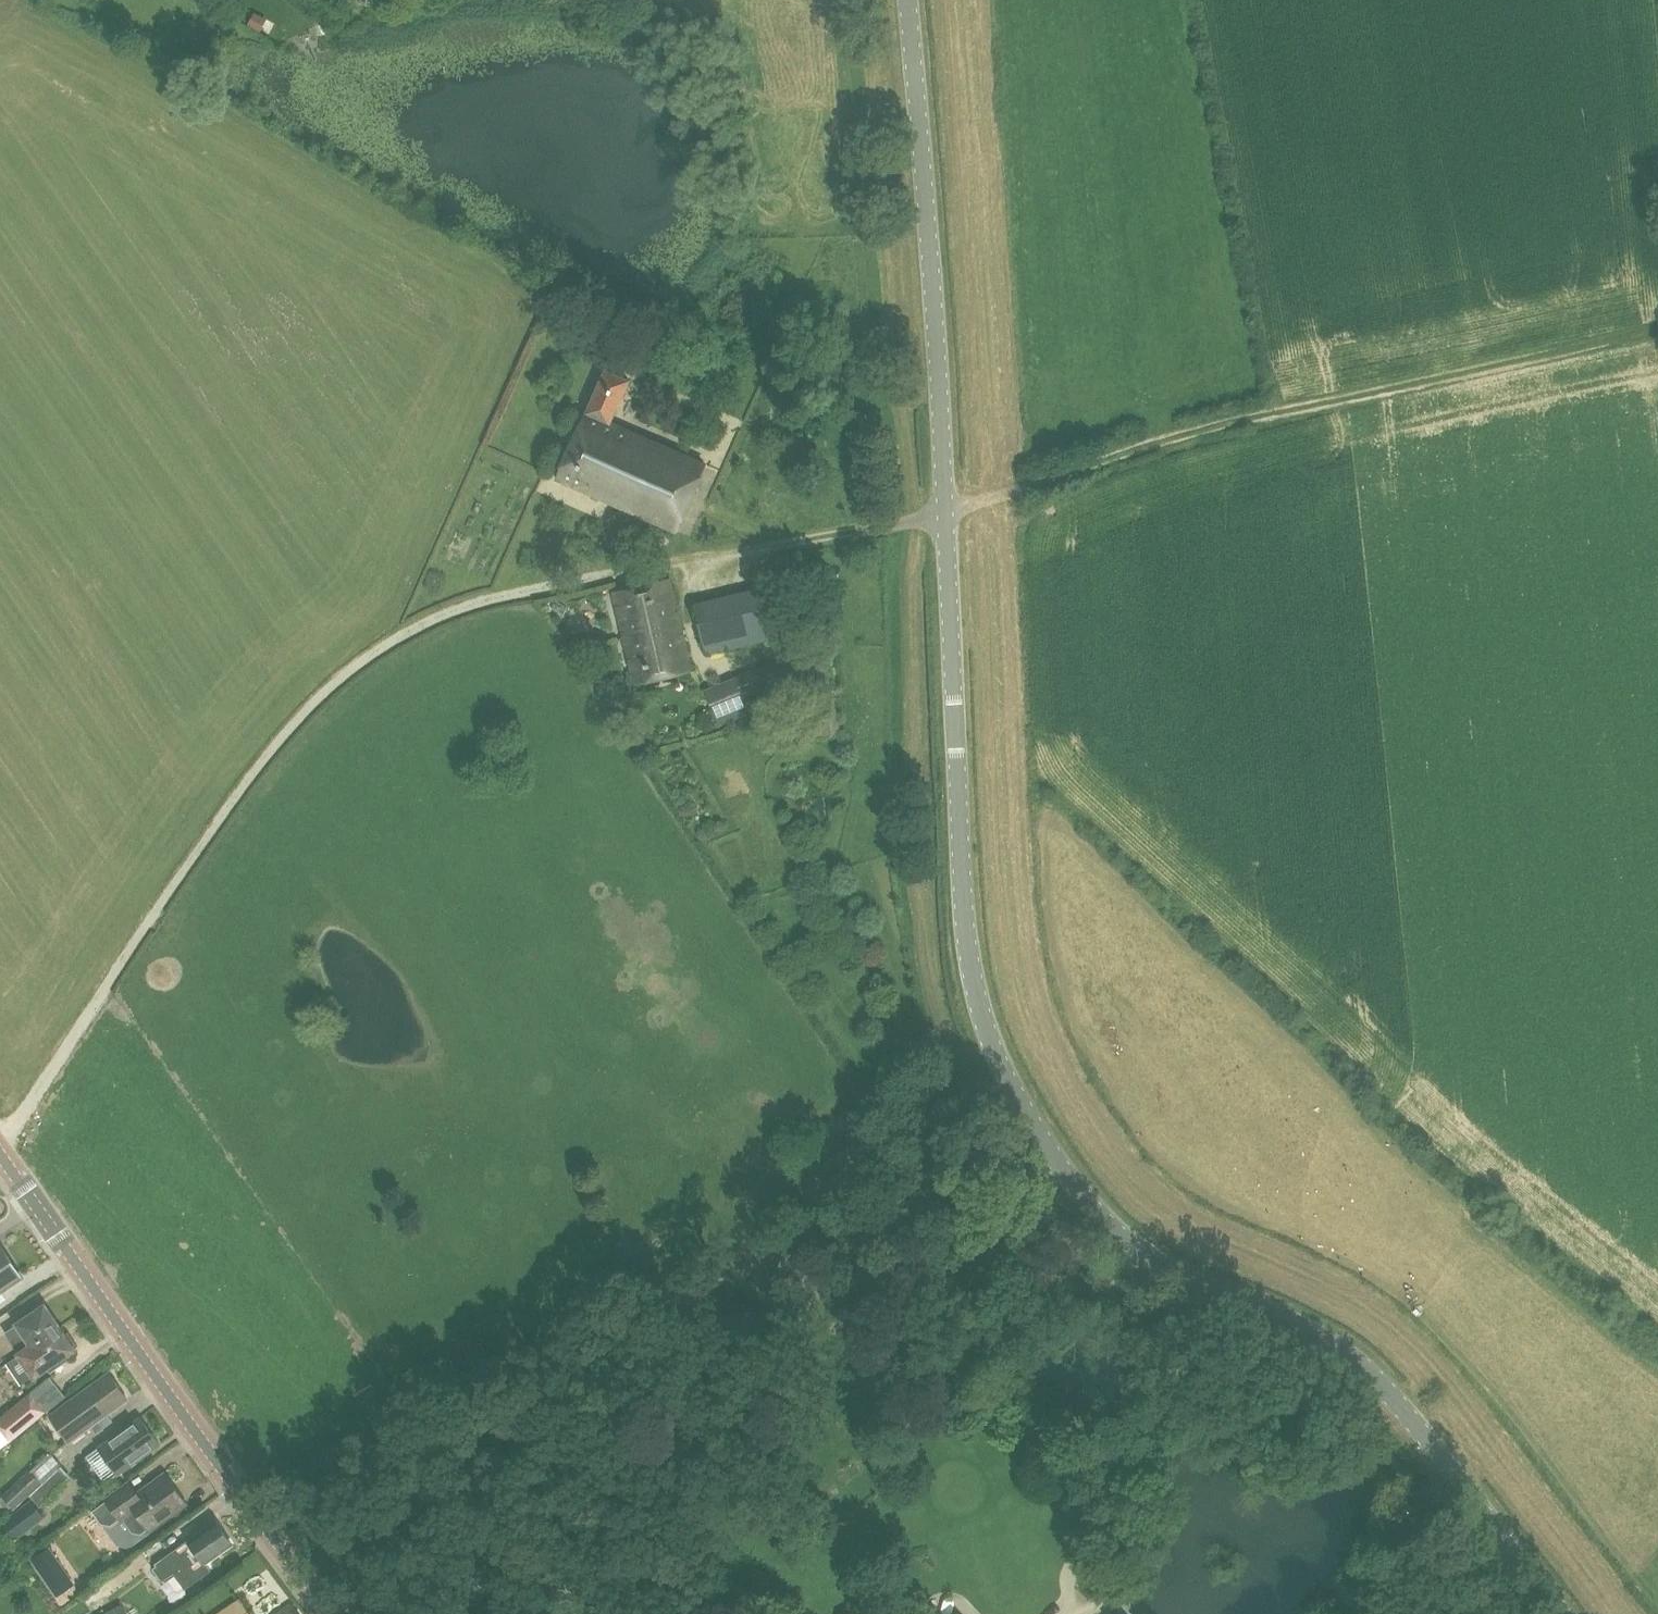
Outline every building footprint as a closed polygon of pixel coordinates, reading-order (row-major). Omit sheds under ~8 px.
[(248,23),(261,30),(267,18),(254,11),(248,23)] [(606,370),(586,413),(585,413),(555,481),(676,533),(706,463),(612,421),(630,381),(606,370)] [(613,593),(623,634),(680,620),(670,580),(613,593)] [(712,603),(714,647),(770,645),(769,601),(712,603)] [(680,620),(623,634),(624,641),(634,685),(691,671),(681,627),(680,620)] [(768,665),(752,672),(761,696),(778,690),(768,665)] [(722,684),(706,691),(716,715),(732,708),(722,684)] [(22,1277),(0,1244),(0,1245),(0,1292),(22,1277)] [(20,1354),(60,1329),(45,1306),(6,1332),(20,1354)] [(64,1335),(60,1329),(20,1354),(32,1371),(44,1362),(50,1371),(67,1360),(64,1355),(77,1346),(68,1332),(64,1335)] [(107,1414),(127,1399),(109,1374),(73,1399),(51,1416),(69,1441),(91,1425),(97,1432),(112,1421),(107,1414)] [(7,1438),(11,1442),(47,1411),(34,1396),(5,1420),(0,1424),(0,1429),(1,1430),(7,1438)] [(141,1418),(99,1448),(117,1474),(159,1444),(141,1418)] [(343,1475),(357,1490),(366,1480),(352,1467),(343,1475)] [(29,1495),(42,1482),(36,1475),(30,1469),(3,1493),(16,1507),(18,1506),(29,1495)] [(185,1503),(164,1473),(136,1493),(128,1482),(105,1498),(107,1501),(93,1511),(103,1526),(111,1526),(121,1519),(130,1531),(139,1533),(147,1528),(148,1530),(171,1514),(173,1518),(186,1509),(183,1505),(185,1503)] [(45,1519),(31,1500),(0,1523),(0,1531),(10,1545),(45,1519)] [(185,1589),(211,1570),(205,1561),(230,1542),(215,1524),(190,1542),(188,1539),(155,1564),(157,1567),(153,1570),(163,1582),(166,1579),(174,1574),(185,1589)] [(56,1596),(75,1584),(50,1548),(32,1560),(56,1596)] [(849,1613),(876,1613),(864,1601),(849,1613)] [(240,1602),(222,1613),(248,1613),(240,1602)] [(121,1605),(104,1613),(126,1613),(121,1605)] [(291,1605),(276,1613),(297,1613),(291,1605)]
